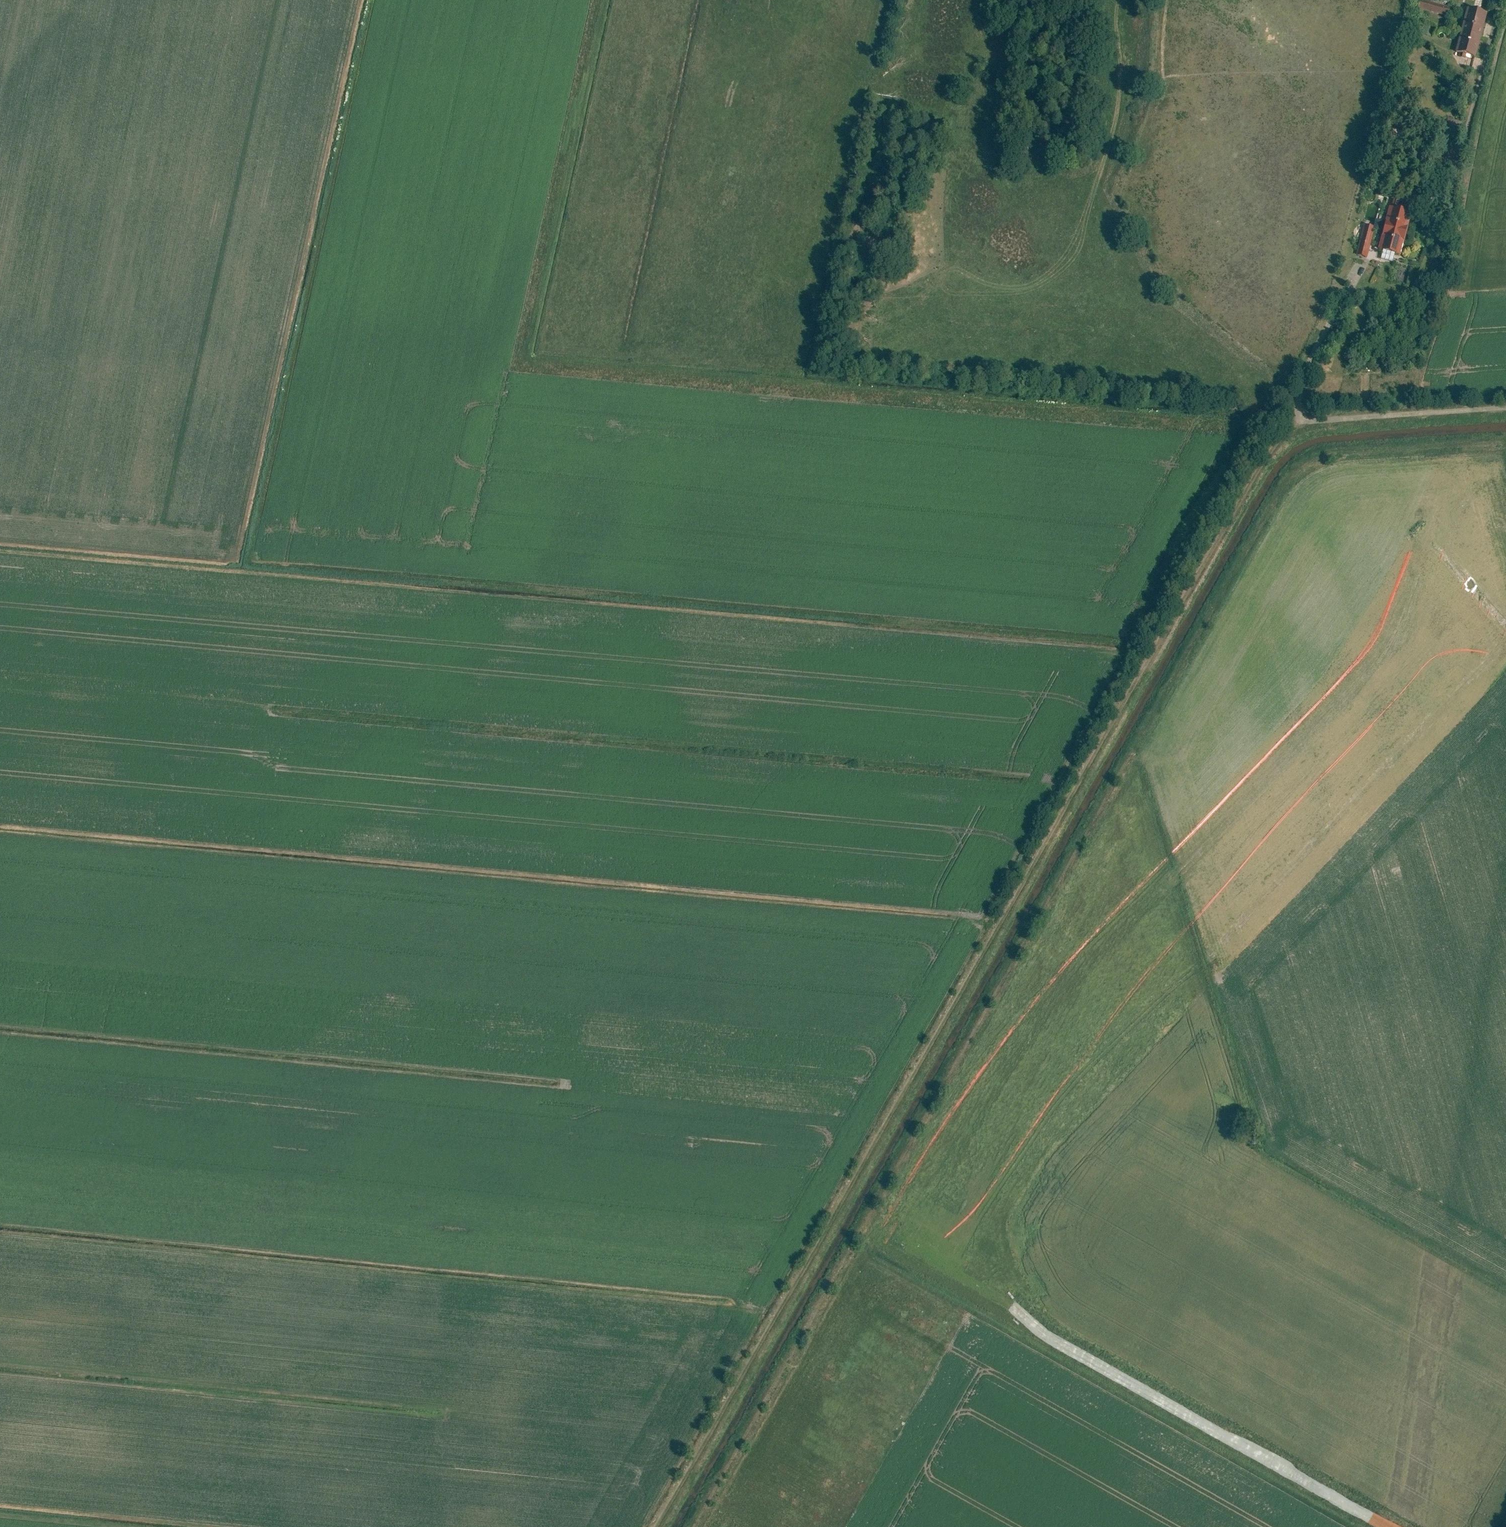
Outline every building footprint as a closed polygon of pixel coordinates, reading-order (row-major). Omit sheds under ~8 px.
[(1428,0),(1419,0),(1416,10),(1448,18),(1451,5),(1428,0)] [(1479,53),(1489,14),(1465,8),(1455,47),(1479,53)] [(1451,129),(1461,131),(1463,120),(1453,118),(1451,129)] [(1402,251),(1414,209),(1391,202),(1379,245),(1402,251)] [(1378,224),(1368,221),(1362,240),(1372,243),(1378,224)]
